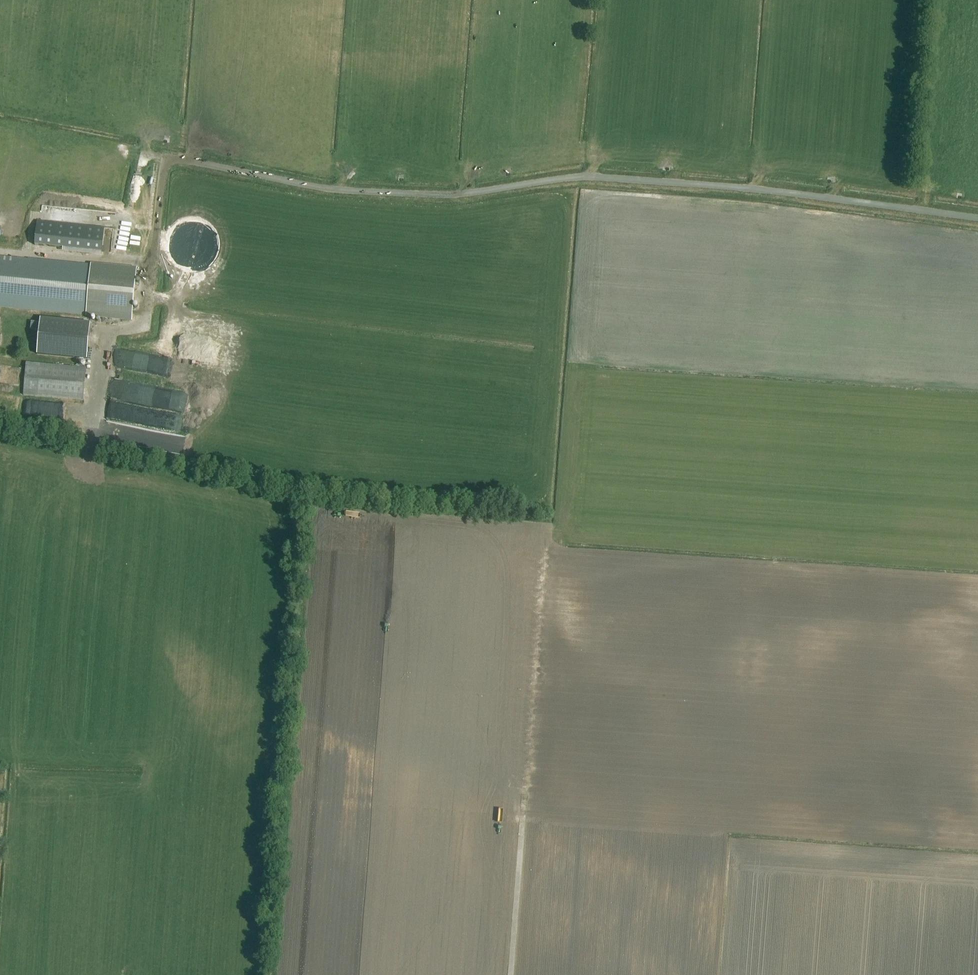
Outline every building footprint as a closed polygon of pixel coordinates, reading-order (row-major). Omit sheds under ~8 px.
[(152,200),(141,200),(140,219),(151,219),(152,200)] [(34,246),(102,252),(104,227),(36,221),(34,246)] [(98,316),(98,317),(131,320),(136,269),(102,266),(102,267),(0,257),(0,307),(98,316)] [(87,359),(90,323),(40,318),(37,354),(87,359)] [(195,363),(128,352),(125,368),(187,379),(188,373),(193,373),(195,363)] [(83,400),(86,369),(26,363),(23,395),(83,400)] [(76,418),(77,406),(56,405),(55,418),(76,418)] [(158,419),(157,424),(151,423),(151,427),(178,431),(180,415),(169,414),(168,420),(158,419)]
